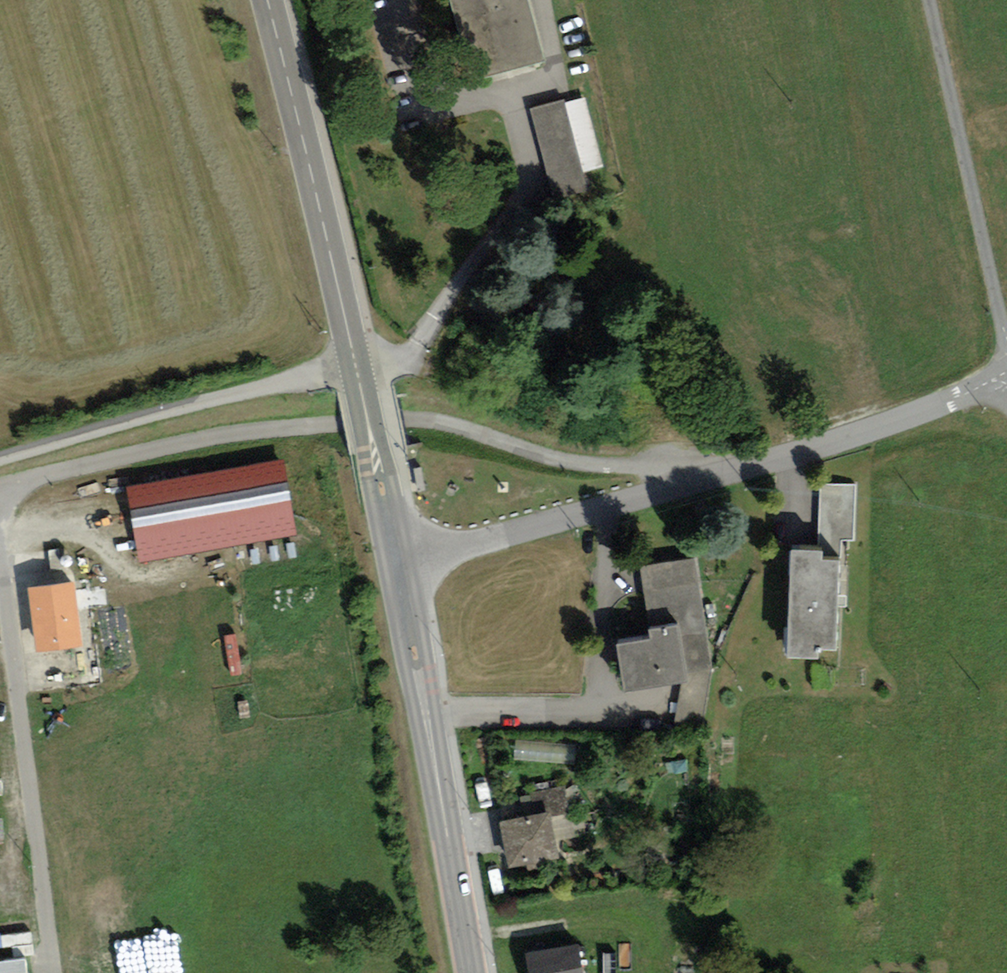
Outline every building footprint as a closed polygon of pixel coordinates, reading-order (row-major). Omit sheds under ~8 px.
[(473,75),(546,56),(531,0),(452,0),(473,75)] [(564,99),(529,108),(549,179),(584,170),(564,99)] [(284,458),(127,484),(139,559),(296,533),(284,458)] [(817,542),(790,541),(787,650),(820,651),(821,643),(835,644),(836,604),(846,605),(846,593),(838,593),(839,538),(854,538),(855,481),(819,480),(817,542)] [(695,555),(638,565),(649,632),(617,637),(625,685),(682,675),(674,724),(703,730),(715,669),(695,555)] [(75,576),(26,581),(35,648),(83,642),(75,576)] [(526,791),(529,810),(549,807),(550,813),(570,810),(565,784),(526,791)] [(499,817),(509,863),(559,853),(550,813),(549,807),(529,810),(499,817)] [(530,972),(583,972),(578,940),(526,949),(530,972)]
